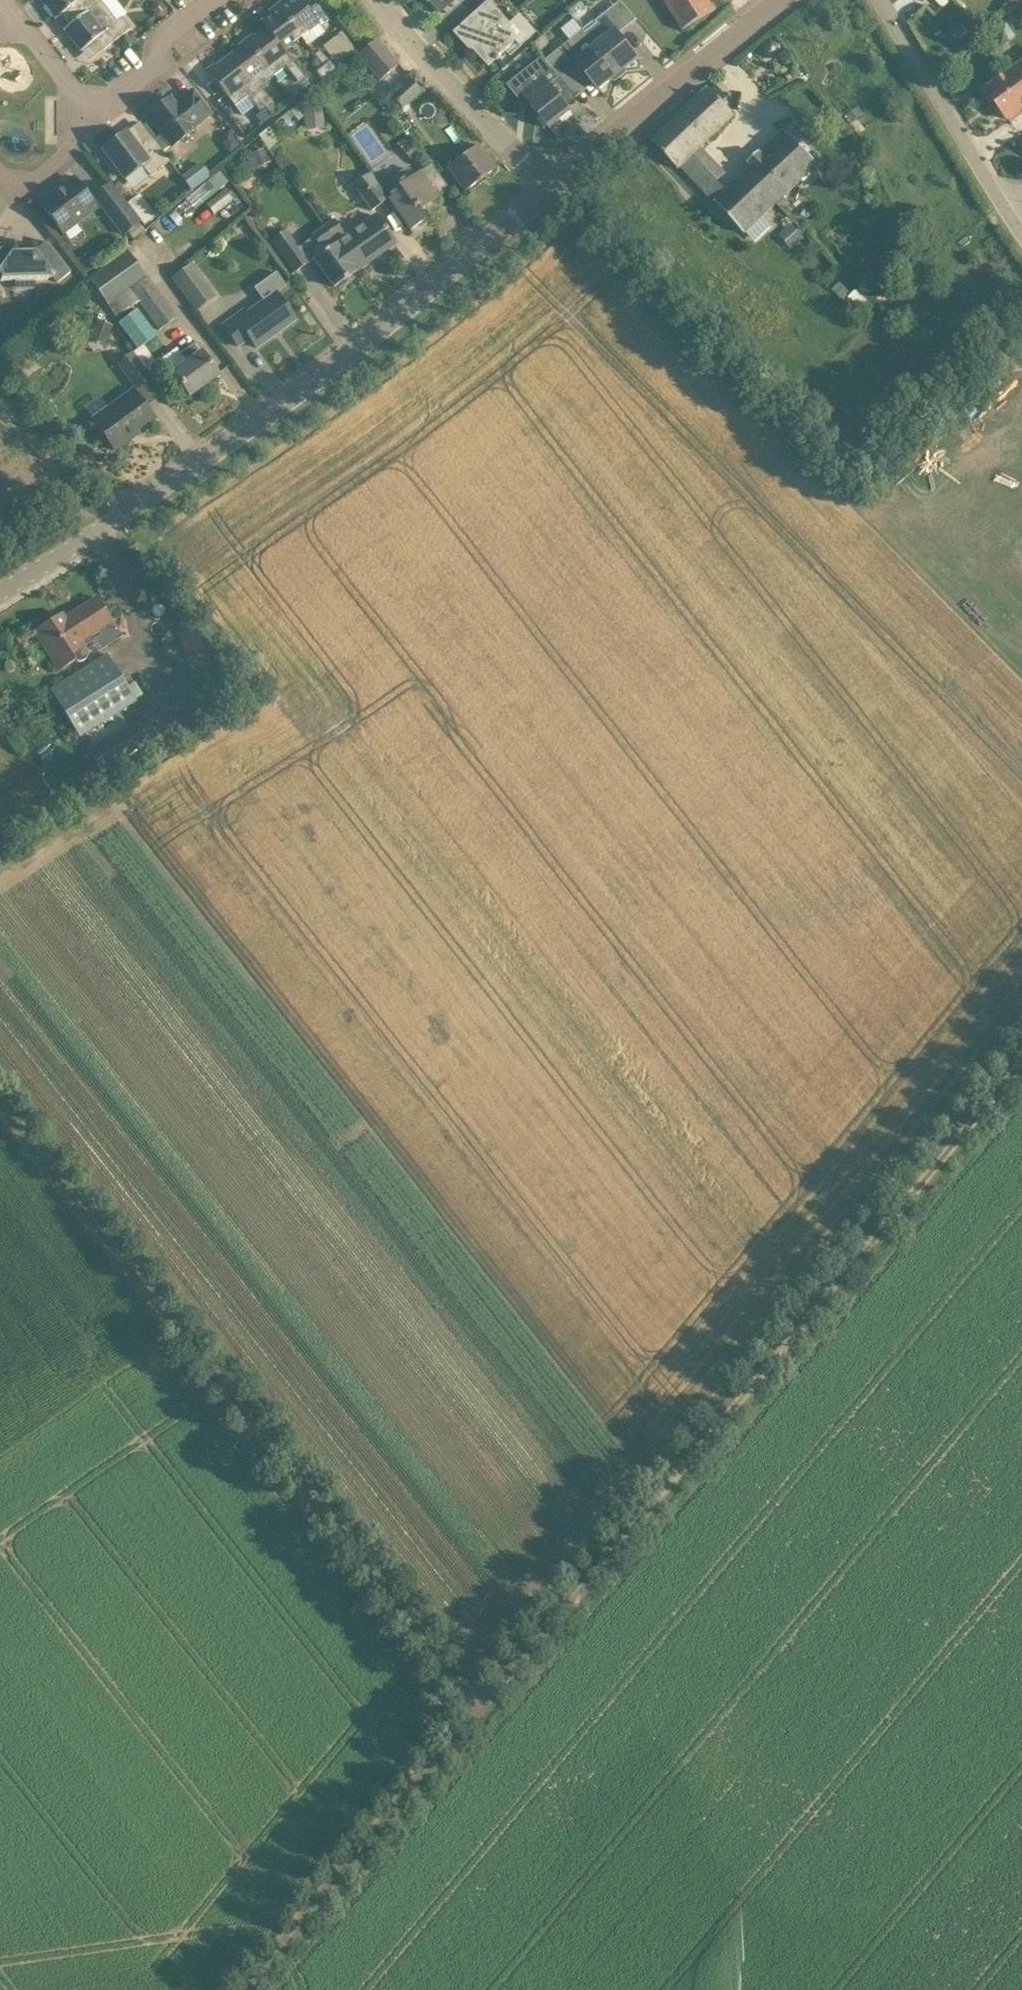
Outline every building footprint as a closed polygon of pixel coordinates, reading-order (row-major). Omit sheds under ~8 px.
[(55,18),(54,18),(55,19),(80,0),(41,0),(55,18)] [(89,9),(90,11),(101,2),(102,2),(105,0),(83,0),(90,9),(89,9)] [(278,9),(301,39),(319,24),(300,0),(290,0),(278,9)] [(710,0),(664,0),(683,30),(716,10),(710,0)] [(469,42),(490,65),(518,40),(508,30),(512,26),(489,1),(454,32),(466,45),(469,42)] [(90,11),(89,9),(63,30),(64,31),(65,30),(80,50),(80,51),(80,52),(107,31),(115,41),(131,28),(122,17),(117,21),(102,2),(101,2),(90,11)] [(301,39),(278,9),(261,22),(265,28),(264,29),(302,78),(304,77),(284,52),(301,39)] [(629,30),(612,11),(610,9),(596,20),(598,22),(585,31),(584,29),(583,30),(620,73),(639,58),(621,37),(629,30)] [(302,78),(264,29),(245,43),(272,78),(285,68),(296,83),(302,78)] [(579,65),(599,90),(620,73),(583,30),(554,53),(570,72),(579,65)] [(339,65),(358,51),(342,31),(324,45),(339,65)] [(377,38),(358,54),(381,80),(399,64),(377,38)] [(245,43),(227,58),(265,107),(272,101),(261,87),(272,78),(245,43)] [(519,99),(523,95),(550,129),(551,128),(551,127),(571,111),(571,112),(572,111),(550,84),(560,77),(543,56),(507,85),(519,99)] [(227,58),(208,72),(235,107),(247,97),(259,112),(265,107),(227,58)] [(336,69),(329,61),(316,72),(323,80),(336,69)] [(986,90),(1007,119),(1021,107),(1021,63),(986,90)] [(421,91),(410,78),(392,94),(403,107),(421,91)] [(734,116),(709,88),(653,141),(679,169),(682,166),(704,189),(716,201),(727,191),(717,181),(726,173),(701,147),(734,116)] [(194,129),(212,115),(193,90),(180,100),(182,103),(177,107),(170,97),(150,113),(158,123),(155,125),(172,148),(195,130),(194,129)] [(256,116),(262,124),(271,116),(265,109),(256,116)] [(318,113),(309,120),(317,131),(326,125),(318,113)] [(281,140),(270,127),(259,136),(269,150),(281,140)] [(127,130),(102,149),(125,180),(143,166),(151,177),(171,162),(154,140),(142,150),(127,130)] [(223,135),(222,143),(230,154),(240,146),(228,131),(223,135)] [(759,152),(753,157),(788,194),(819,164),(789,133),(764,156),(759,152)] [(422,152),(407,135),(398,142),(413,160),(422,152)] [(450,170),(465,191),(496,168),(480,147),(450,170)] [(269,162),(264,148),(251,153),(257,167),(269,162)] [(727,191),(716,201),(747,234),(758,222),(788,194),(753,157),(749,162),(753,167),(727,191)] [(200,161),(182,175),(192,189),(211,175),(200,161)] [(388,198),(411,231),(412,230),(422,222),(424,219),(424,215),(421,210),(438,198),(420,172),(416,176),(411,169),(409,167),(406,168),(403,169),(381,185),(389,197),(388,198)] [(221,171),(200,185),(208,196),(229,182),(221,171)] [(389,197),(381,185),(371,172),(353,184),(371,210),(388,198),(389,197)] [(41,203),(53,219),(64,234),(97,208),(74,178),(41,203)] [(110,184),(94,196),(124,235),(140,223),(110,184)] [(157,216),(150,207),(138,217),(144,226),(157,216)] [(328,228),(359,269),(395,243),(376,216),(347,237),(335,222),(328,228)] [(792,225),(779,236),(791,250),(804,239),(792,225)] [(315,260),(334,287),(359,269),(328,228),(315,238),(326,252),(315,260)] [(285,230),(272,239),(296,271),(308,262),(285,230)] [(0,243),(0,281),(2,282),(50,281),(55,278),(59,284),(72,274),(47,242),(35,251),(12,251),(0,243)] [(128,250),(90,278),(117,316),(138,300),(158,328),(175,316),(128,250)] [(85,274),(100,265),(91,251),(77,260),(85,274)] [(172,277),(196,309),(216,295),(192,262),(172,277)] [(223,325),(238,346),(250,338),(257,348),(296,320),(276,292),(239,317),(236,315),(223,325)] [(135,348),(155,333),(136,306),(116,320),(135,348)] [(113,326),(96,320),(90,335),(107,341),(113,326)] [(135,349),(148,370),(157,364),(144,343),(135,349)] [(174,374),(190,396),(218,375),(202,353),(195,345),(182,354),(189,363),(174,374)] [(139,389),(152,380),(133,354),(120,364),(139,389)] [(137,429),(154,417),(134,391),(94,422),(115,450),(139,433),(137,429)] [(35,631),(45,648),(59,669),(76,658),(77,659),(78,660),(81,660),(83,660),(86,658),(88,655),(88,651),(87,648),(83,641),(93,635),(113,622),(97,597),(75,611),(74,613),(74,616),(76,618),(68,623),(62,614),(35,631)] [(204,647),(197,627),(179,633),(185,653),(204,647)] [(138,699),(109,655),(52,691),(80,735),(138,699)]
